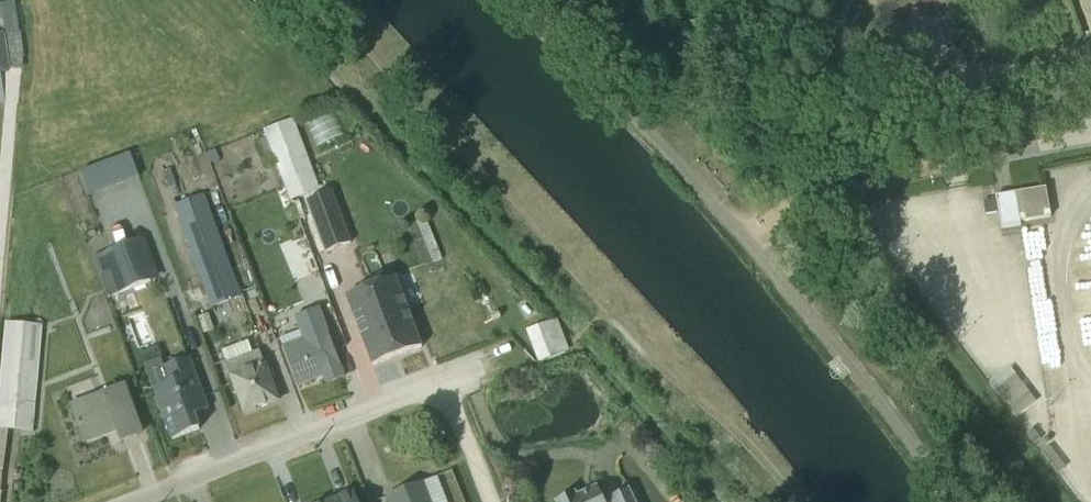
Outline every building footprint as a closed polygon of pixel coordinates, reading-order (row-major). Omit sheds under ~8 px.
[(24,70),(13,3),(0,5),(0,73),(24,70)] [(306,121),(317,144),(345,132),(335,109),(306,121)] [(264,131),(317,272),(346,261),(293,120),(264,131)] [(200,313),(241,298),(179,129),(149,139),(202,286),(191,290),(200,313)] [(88,197),(139,179),(130,155),(80,173),(88,197)] [(1050,219),(1045,189),(995,197),(1000,230),(1021,227),(1020,224),(1050,219)] [(424,267),(442,260),(426,220),(408,226),(424,267)] [(247,243),(266,236),(262,224),(243,231),(247,243)] [(107,298),(158,280),(144,240),(93,259),(107,298)] [(314,298),(324,294),(315,273),(305,277),(314,298)] [(372,368),(416,351),(398,300),(379,308),(379,309),(355,318),(358,328),(357,328),(372,368)] [(91,322),(108,316),(104,305),(87,311),(91,322)] [(325,385),(344,378),(318,309),(294,318),(299,333),(279,340),(297,387),(323,377),(325,385)] [(527,332),(539,364),(569,352),(556,320),(527,332)] [(34,434),(34,432),(33,431),(35,413),(38,414),(41,374),(38,374),(43,326),(5,323),(0,381),(0,501),(1,501),(8,431),(19,431),(19,433),(34,434)] [(244,415),(277,402),(270,385),(274,378),(271,370),(268,369),(266,364),(264,364),(258,351),(251,353),(247,342),(222,351),(226,363),(225,363),(230,377),(229,378),(230,383),(228,384),(231,394),(235,392),(244,415)] [(152,390),(172,441),(199,431),(193,416),(207,411),(188,359),(163,368),(160,361),(145,367),(154,389),(152,390)] [(121,442),(140,435),(122,387),(102,394),(96,378),(66,389),(72,405),(71,405),(84,443),(117,431),(121,442)] [(1007,411),(1028,395),(1015,378),(994,394),(1007,411)] [(668,458),(659,448),(646,459),(654,469),(668,458)] [(1057,475),(1063,470),(1048,449),(1041,454),(1057,475)] [(421,484),(386,497),(388,501),(429,501),(421,484)] [(596,487),(577,496),(575,493),(556,501),(603,501),(596,487)] [(628,490),(609,499),(610,500),(606,501),(634,501),(628,490)] [(353,493),(331,501),(356,501),(353,493)]
